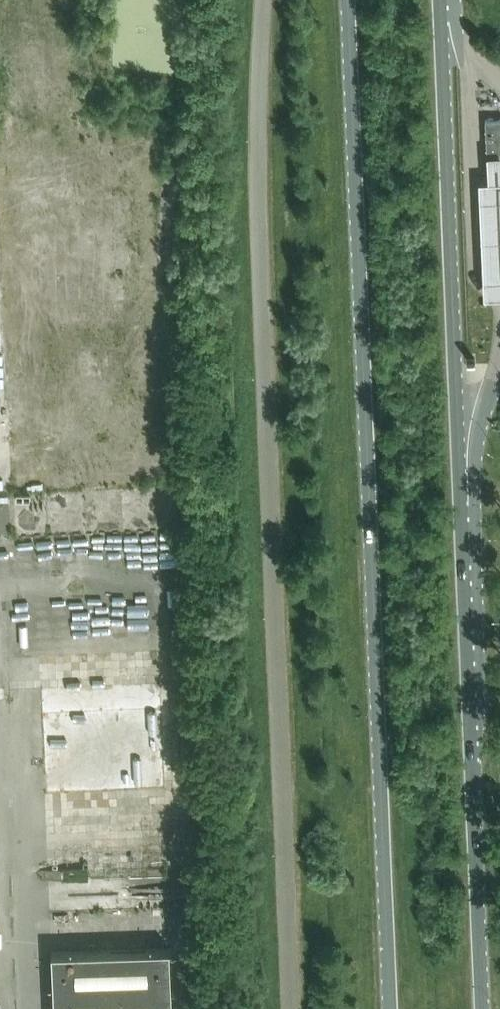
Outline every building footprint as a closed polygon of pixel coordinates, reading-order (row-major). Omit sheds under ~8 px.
[(485,120),(487,158),(496,157),(499,157),(499,119),(485,120)] [(480,300),(499,299),(499,183),(498,183),(496,157),(487,158),(483,158),(484,182),(474,183),(480,300)] [(166,680),(50,684),(53,788),(114,786),(114,785),(171,783),(169,739),(155,740),(155,730),(165,729),(165,720),(138,721),(137,708),(167,706),(166,680)] [(170,948),(52,953),(55,1008),(172,1008),(170,948)]
